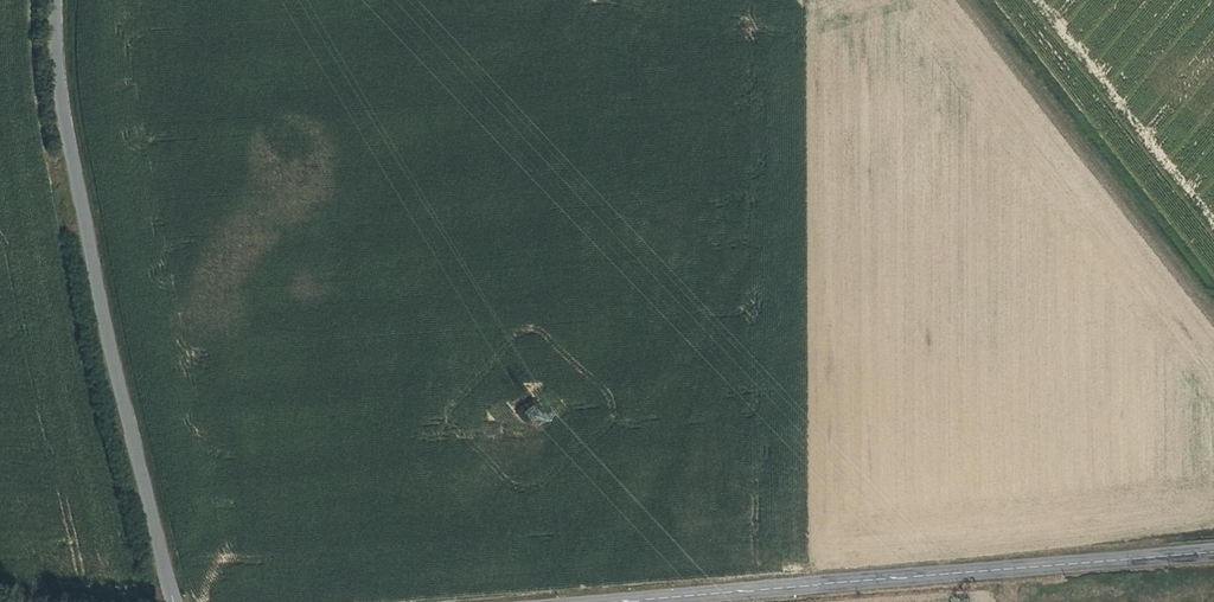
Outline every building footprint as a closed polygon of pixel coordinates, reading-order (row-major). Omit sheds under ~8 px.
[(533,425),(544,417),(533,403),(522,411),(533,425)]
